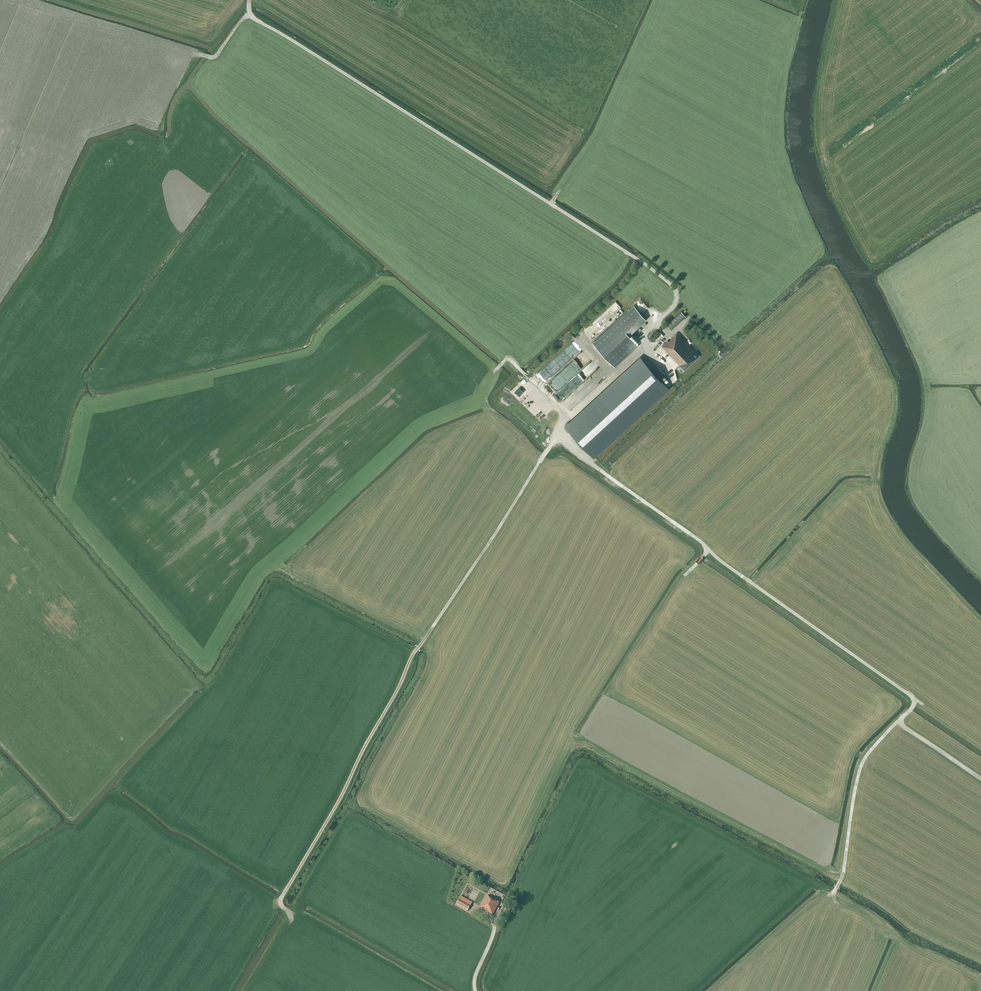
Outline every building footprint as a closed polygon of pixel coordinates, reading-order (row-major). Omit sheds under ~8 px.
[(611,315),(615,319),(624,310),(615,300),(594,319),(600,325),(611,315)] [(629,335),(646,319),(634,306),(593,344),(614,367),(638,345),(629,335)] [(666,325),(671,330),(686,316),(681,311),(666,325)] [(655,335),(659,339),(664,334),(660,330),(655,335)] [(667,341),(661,346),(684,370),(698,356),(694,352),(694,351),(691,348),(692,348),(677,332),(668,341),(667,341)] [(640,356),(565,425),(595,457),(670,389),(660,378),(665,374),(656,364),(651,369),(640,356)] [(591,373),(597,366),(595,365),(596,363),(592,359),(577,376),(576,378),(578,379),(579,378),(579,379),(584,380),(586,377),(588,377),(587,380),(591,383),(597,384),(598,383),(600,378),(597,377),(597,378),(596,381),(592,378),(593,378),(591,376),(588,375),(589,372),(591,373)] [(487,896),(480,908),(492,915),(499,903),(496,902),(497,901),(487,896)] [(459,900),(456,905),(468,911),(471,906),(459,900)]
